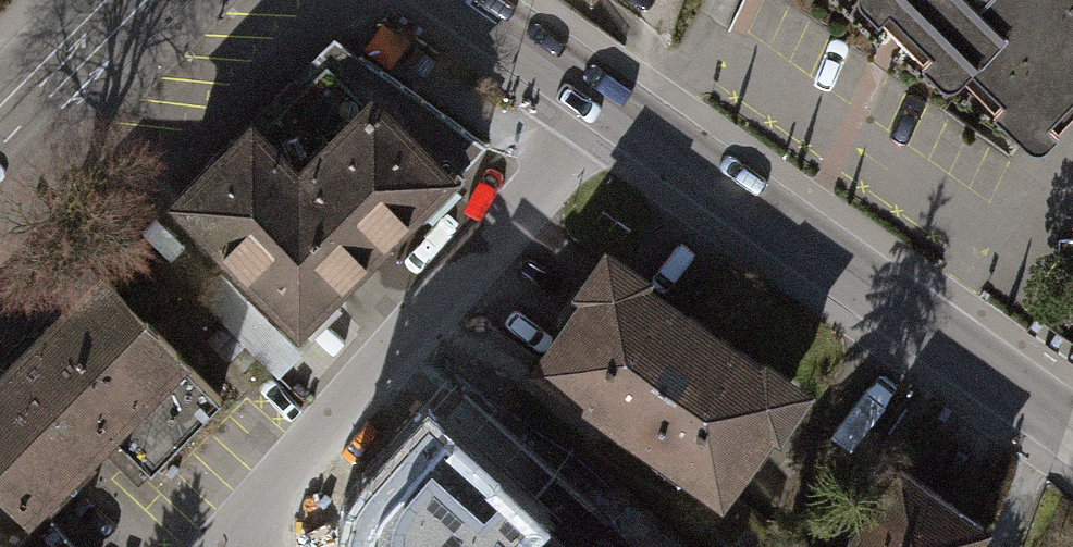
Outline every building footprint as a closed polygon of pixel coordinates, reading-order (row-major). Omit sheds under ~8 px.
[(1025,162),(1072,115),(1072,0),(864,0),(1025,162)] [(252,125),(168,211),(304,345),(463,184),(457,177),(487,148),(337,40),(252,125)] [(783,388),(584,252),(510,359),(710,495),(783,388)] [(0,363),(0,472),(23,495),(100,419),(142,460),(218,384),(98,265),(0,363)] [(431,430),(348,521),(376,546),(499,546),(527,516),(431,430)] [(835,546),(982,546),(993,530),(892,462),(835,546)]
